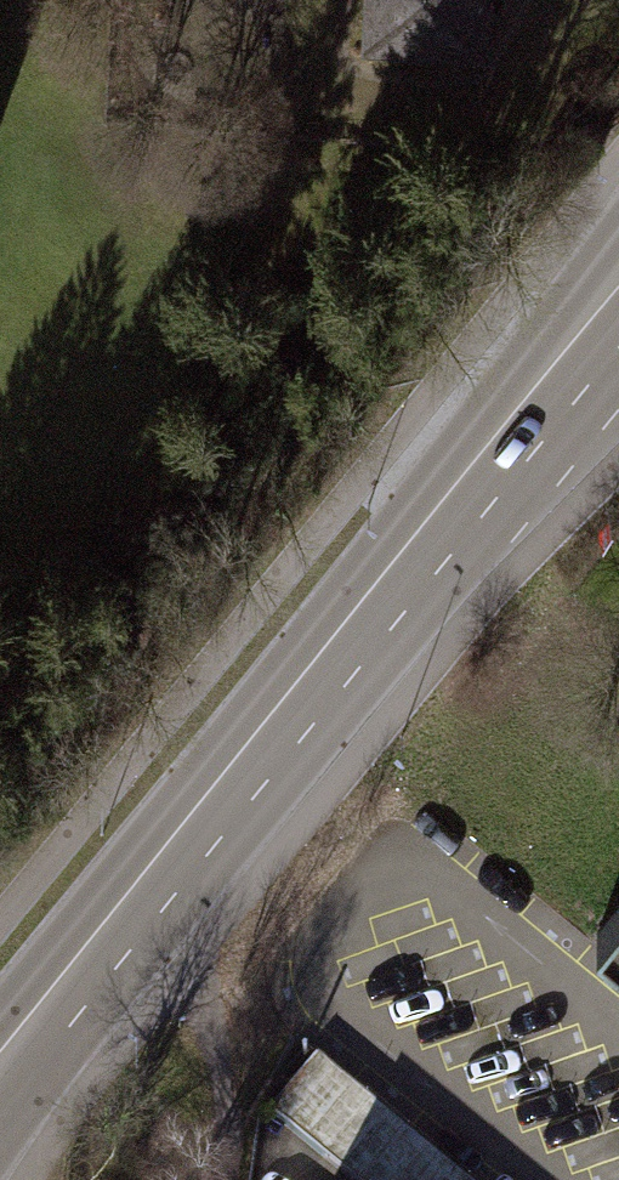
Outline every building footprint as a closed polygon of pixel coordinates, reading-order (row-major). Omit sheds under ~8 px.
[(359,49),(486,56),(490,0),(362,0),(359,49)] [(586,945),(618,974),(618,906),(586,945)] [(364,1179),(479,1179),(483,1175),(319,1052),(274,1112),(364,1179)]
